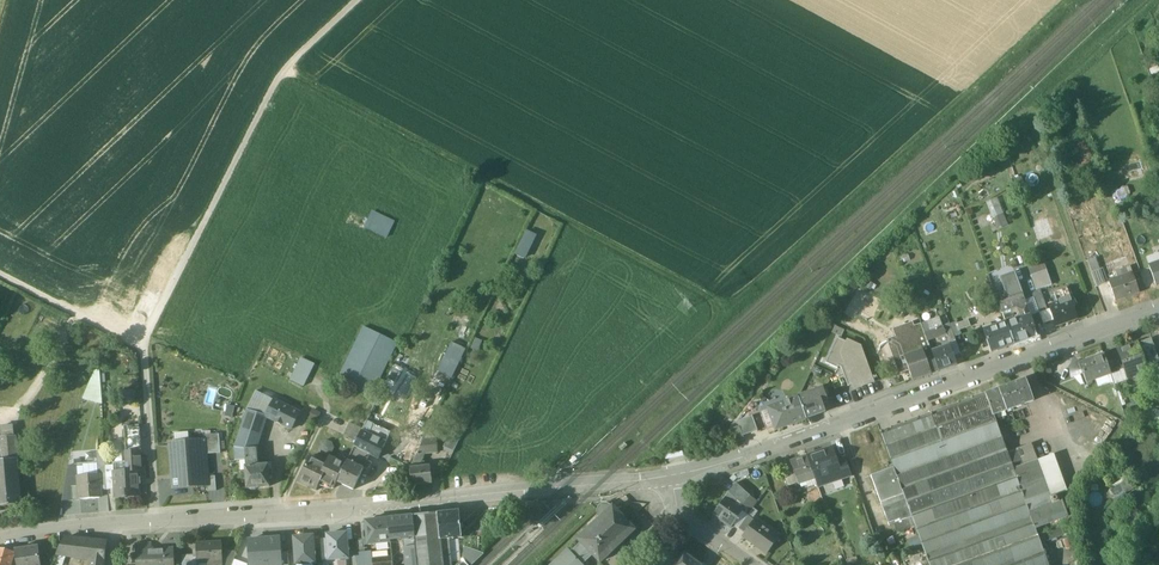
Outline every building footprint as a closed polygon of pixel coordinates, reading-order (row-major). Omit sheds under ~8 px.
[(989,199),(997,229),(1008,226),(1000,196),(989,199)] [(365,227),(389,237),(396,220),(372,210),(365,227)] [(527,229),(516,253),(527,258),(538,234),(527,229)] [(1095,257),(1087,260),(1092,272),(1100,269),(1095,257)] [(1149,265),(1157,286),(1158,285),(1158,262),(1149,265)] [(1130,266),(1116,272),(1118,278),(1133,273),(1130,266)] [(1105,284),(1100,269),(1092,272),(1097,287),(1105,284)] [(1047,270),(1031,276),(1036,290),(1040,289),(1052,285),(1047,270)] [(1118,278),(1109,282),(1115,300),(1139,292),(1133,273),(1118,278)] [(998,298),(1000,303),(1023,295),(1016,274),(1001,280),(1005,291),(996,294),(998,298)] [(1047,311),(1040,289),(1036,290),(1032,292),(1040,314),(1047,311)] [(1031,315),(1023,295),(1000,303),(1001,307),(1006,322),(1007,324),(1031,316),(1031,315)] [(984,313),(1001,307),(1000,303),(998,298),(981,304),(984,313)] [(1070,299),(1049,307),(1056,326),(1077,318),(1070,299)] [(1035,328),(1031,316),(1007,324),(1015,344),(1035,337),(1031,329),(1035,328)] [(958,321),(950,324),(955,336),(962,333),(958,321)] [(921,324),(915,326),(913,322),(893,329),(896,337),(887,340),(899,374),(909,370),(913,381),(939,372),(921,324)] [(992,353),(1015,344),(1007,324),(1006,322),(984,330),(992,353)] [(923,327),(928,341),(945,335),(948,343),(956,341),(955,336),(950,324),(944,326),(930,331),(928,325),(923,327)] [(835,325),(833,332),(843,336),(845,329),(835,325)] [(397,343),(364,327),(338,380),(370,396),(397,343)] [(855,387),(871,381),(860,348),(837,338),(826,364),(838,369),(841,368),(846,381),(853,379),(855,387)] [(452,341),(439,371),(455,378),(467,347),(452,341)] [(1138,343),(1118,350),(1125,369),(1128,377),(1140,373),(1138,368),(1145,365),(1138,343)] [(957,365),(950,346),(932,352),(939,372),(957,365)] [(1118,350),(1105,355),(1112,374),(1125,369),(1118,350)] [(1080,364),(1079,364),(1082,374),(1084,374),(1087,382),(1112,374),(1105,355),(1080,364)] [(315,364),(301,358),(291,380),(304,386),(315,364)] [(1071,373),(1072,378),(1074,377),(1082,374),(1079,364),(1080,364),(1079,361),(1074,363),(1072,368),(1071,373)] [(390,379),(398,381),(402,367),(394,365),(390,379)] [(90,402),(102,401),(101,369),(88,370),(90,402)] [(1125,369),(1112,374),(1116,385),(1126,381),(1125,378),(1128,377),(1125,369)] [(1082,374),(1074,377),(1081,384),(1087,382),(1084,374),(1082,374)] [(999,389),(1007,411),(1034,401),(1026,379),(999,389)] [(823,389),(799,398),(806,419),(825,412),(822,402),(827,400),(823,389)] [(1007,411),(999,389),(986,393),(994,416),(1007,411)] [(274,400),(254,390),(235,448),(236,461),(246,460),(245,449),(255,448),(266,416),(274,400)] [(986,393),(881,432),(894,468),(904,494),(912,516),(1017,477),(1013,469),(994,416),(986,393)] [(799,398),(768,409),(776,430),(806,419),(799,398)] [(300,413),(274,400),(266,416),(292,429),(300,413)] [(753,416),(738,421),(740,426),(743,436),(758,431),(753,416)] [(390,433),(366,422),(363,429),(362,432),(385,443),(390,433)] [(363,429),(350,423),(344,435),(357,442),(362,432),(363,429)] [(0,426),(1,436),(0,436),(0,461),(19,459),(17,436),(14,436),(13,425),(0,426)] [(142,448),(141,426),(125,427),(126,449),(142,448)] [(740,426),(732,429),(737,443),(745,440),(743,436),(740,426)] [(362,432),(357,442),(355,447),(371,455),(378,458),(386,443),(385,443),(362,432)] [(176,443),(170,443),(173,488),(210,486),(209,477),(207,455),(206,440),(190,442),(189,433),(175,434),(176,443)] [(206,440),(207,455),(221,454),(220,436),(206,437),(206,440)] [(451,442),(445,438),(444,450),(453,454),(457,444),(451,442)] [(437,439),(424,440),(424,441),(418,453),(424,456),(425,453),(438,452),(437,439)] [(371,455),(355,447),(347,461),(364,469),(365,466),(370,469),(373,463),(368,460),(371,455)] [(833,447),(807,456),(814,475),(815,478),(829,473),(831,479),(850,472),(846,461),(845,461),(845,460),(839,462),(839,463),(838,463),(833,447)] [(255,448),(245,449),(246,460),(246,467),(256,466),(255,448)] [(141,452),(126,453),(127,468),(127,471),(137,470),(137,471),(140,471),(143,471),(141,452)] [(424,456),(418,453),(410,468),(421,467),(421,464),(424,456)] [(807,456),(791,461),(797,480),(814,475),(807,456)] [(346,465),(329,457),(326,464),(310,457),(298,482),(317,491),(321,482),(334,488),(337,482),(346,465)] [(0,461),(0,506),(23,504),(19,459),(0,461)] [(1038,460),(1013,469),(1017,477),(1030,513),(1060,502),(1057,495),(1051,497),(1038,460)] [(364,469),(347,461),(346,465),(337,482),(353,489),(354,490),(364,469)] [(797,480),(791,461),(781,465),(788,487),(798,483),(797,480)] [(246,467),(248,488),(249,488),(251,490),(256,490),(258,488),(270,487),(269,477),(273,476),(272,470),(268,471),(268,465),(256,466),(246,467)] [(106,466),(98,466),(99,475),(99,474),(100,485),(107,485),(107,476),(106,466)] [(421,467),(410,468),(412,486),(432,483),(430,466),(421,467)] [(127,468),(113,469),(114,475),(115,489),(115,497),(142,495),(140,471),(137,471),(137,470),(127,471),(127,468)] [(894,468),(871,476),(881,503),(904,494),(894,468)] [(99,475),(78,476),(79,486),(80,499),(99,498),(98,486),(100,485),(99,474),(99,475)] [(114,475),(107,476),(107,485),(108,490),(115,489),(114,475)] [(217,477),(209,477),(210,486),(210,492),(218,491),(217,477)] [(912,516),(912,517),(919,536),(923,547),(930,564),(961,564),(1039,537),(1035,528),(1068,516),(1063,501),(1060,502),(1030,513),(1017,477),(912,516)] [(750,496),(736,483),(729,493),(737,500),(743,505),(750,496)] [(79,486),(72,487),(73,500),(80,500),(80,499),(79,486)] [(737,500),(729,493),(725,499),(733,505),(737,500)] [(904,494),(881,503),(890,526),(912,517),(912,516),(904,494)] [(733,505),(725,499),(715,512),(721,517),(720,519),(731,527),(743,511),(733,505)] [(579,539),(581,542),(570,553),(582,564),(593,555),(600,562),(634,530),(613,507),(612,507),(610,505),(607,504),(604,504),(601,505),(599,507),(597,510),(597,513),(598,516),(600,519),(579,539)] [(753,509),(748,516),(752,519),(757,511),(753,509)] [(413,516),(415,538),(416,547),(418,564),(451,564),(448,539),(462,538),(461,522),(467,521),(466,511),(413,516)] [(485,515),(475,516),(476,532),(484,532),(485,515)] [(413,516),(389,519),(391,540),(402,539),(415,538),(413,516)] [(752,519),(748,516),(739,529),(745,533),(754,520),(752,519)] [(389,519),(368,521),(367,521),(366,523),(365,525),(366,527),(366,528),(366,529),(362,529),(363,539),(364,539),(367,539),(368,545),(391,543),(391,540),(389,519)] [(765,527),(755,519),(745,533),(743,536),(758,546),(759,544),(769,551),(777,541),(762,531),(765,527)] [(1045,533),(1047,539),(1068,533),(1066,526),(1045,533)] [(347,534),(328,536),(328,539),(330,560),(349,559),(347,534)] [(313,536),(294,538),(296,564),(316,563),(313,536)] [(919,536),(910,539),(914,550),(923,547),(919,536)] [(961,564),(1049,564),(1039,537),(961,564)] [(107,542),(64,538),(57,554),(66,556),(94,560),(105,561),(107,542)] [(266,564),(282,564),(281,553),(280,538),(265,540),(266,564)] [(415,538),(402,539),(402,541),(404,541),(404,548),(405,548),(416,547),(415,538)] [(323,561),(330,560),(328,539),(321,540),(323,561)] [(363,539),(354,540),(356,554),(365,553),(364,539),(363,539)] [(249,541),(251,564),(266,564),(265,540),(249,541)] [(222,542),(196,544),(197,564),(222,562),(223,562),(222,553),(222,542)] [(147,544),(136,545),(137,564),(174,564),(174,550),(148,551),(147,544)] [(15,550),(17,564),(42,564),(39,546),(15,550)] [(405,548),(406,564),(418,564),(416,547),(405,548)] [(465,547),(463,560),(467,564),(472,564),(484,554),(465,547)] [(13,553),(0,550),(0,564),(9,564),(13,553)] [(556,564),(582,564),(570,553),(569,552),(556,564)] [(222,553),(223,562),(222,562),(222,564),(232,564),(234,559),(236,553),(222,553)] [(688,553),(685,554),(684,553),(676,564),(701,564),(693,559),(692,556),(688,553)] [(52,564),(56,564),(63,564),(66,556),(57,554),(52,564)] [(182,555),(182,564),(195,564),(195,555),(182,555)]
